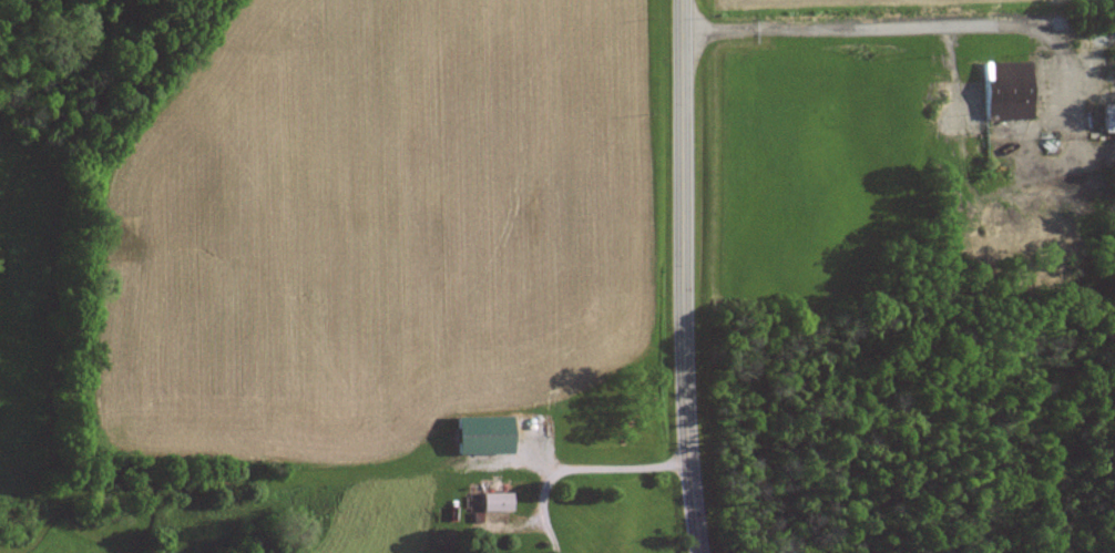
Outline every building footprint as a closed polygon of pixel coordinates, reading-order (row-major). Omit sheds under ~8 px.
[(980,63),(982,120),(1028,119),(1027,62),(980,63)] [(1100,104),(1101,133),(1114,132),(1114,104),(1100,104)] [(453,417),(454,455),(508,454),(507,416),(453,417)] [(480,494),(480,512),(511,512),(511,493),(480,494)]
